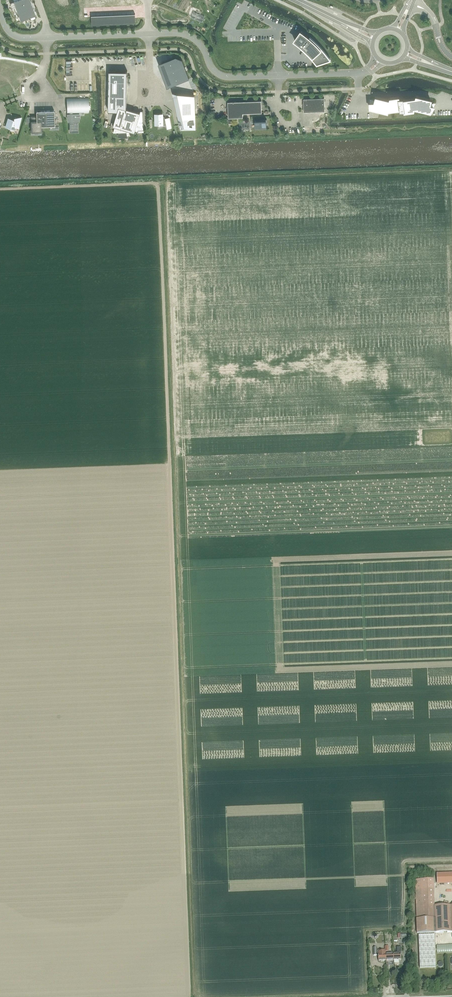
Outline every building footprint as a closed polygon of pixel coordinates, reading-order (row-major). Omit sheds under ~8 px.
[(10,3),(17,22),(36,15),(30,0),(18,0),(10,3)] [(316,42),(313,39),(310,36),(308,38),(304,35),(300,32),(295,40),(298,43),(302,45),(300,47),(303,50),(306,52),(308,55),(311,58),(313,60),(316,65),(331,60),(327,54),(325,52),(323,49),(319,45),(316,42)] [(189,79),(182,60),(176,57),(161,62),(170,86),(189,79)] [(8,72),(7,77),(15,78),(15,74),(19,74),(23,74),(24,67),(11,66),(11,72),(8,72)] [(110,71),(109,111),(117,111),(113,126),(115,126),(113,132),(127,132),(127,130),(134,132),(135,131),(138,132),(138,130),(144,130),(143,110),(143,111),(140,111),(140,112),(127,109),(128,96),(128,71),(110,71)] [(163,91),(166,89),(156,79),(154,81),(163,91)] [(0,83),(0,96),(10,95),(9,82),(0,83)] [(195,95),(172,93),(173,96),(175,96),(179,119),(180,119),(181,121),(178,121),(180,130),(196,130),(195,95)] [(371,109),(373,109),(387,113),(387,112),(387,111),(399,109),(400,111),(404,111),(405,112),(413,111),(413,110),(414,108),(428,112),(428,111),(430,112),(433,107),(433,103),(430,103),(431,100),(416,96),(416,97),(416,98),(403,100),(403,98),(398,98),(398,97),(390,98),(390,99),(390,101),(376,97),(375,101),(372,100),(372,103),(370,103),(370,109),(371,109)] [(88,98),(68,98),(69,113),(69,115),(67,115),(67,119),(68,119),(68,122),(69,122),(70,129),(78,129),(78,122),(79,122),(78,119),(79,118),(79,115),(72,115),(72,113),(89,113),(88,98)] [(324,98),(303,99),(304,112),(325,111),(324,98)] [(261,100),(228,101),(228,117),(243,117),(243,113),(262,112),(261,100)] [(36,117),(31,117),(32,131),(41,131),(41,126),(54,126),(54,111),(36,111),(36,117)] [(162,114),(155,114),(156,124),(159,124),(160,127),(166,125),(167,130),(167,129),(171,128),(169,118),(165,118),(165,117),(164,117),(165,118),(162,118),(162,114)] [(15,129),(15,126),(19,127),(21,118),(14,118),(14,120),(8,118),(6,126),(15,129)] [(256,118),(251,118),(251,123),(255,122),(255,128),(266,127),(266,124),(267,123),(267,119),(260,119),(260,120),(256,120),(256,118)] [(417,933),(451,932),(451,906),(434,906),(433,889),(433,879),(415,880),(415,890),(417,933)] [(434,935),(418,936),(419,968),(435,967),(434,935)] [(401,960),(401,954),(401,947),(397,947),(397,954),(393,954),(393,961),(401,960)] [(385,952),(377,952),(377,948),(373,948),(373,956),(378,956),(378,961),(386,961),(385,955),(386,955),(385,952)]
